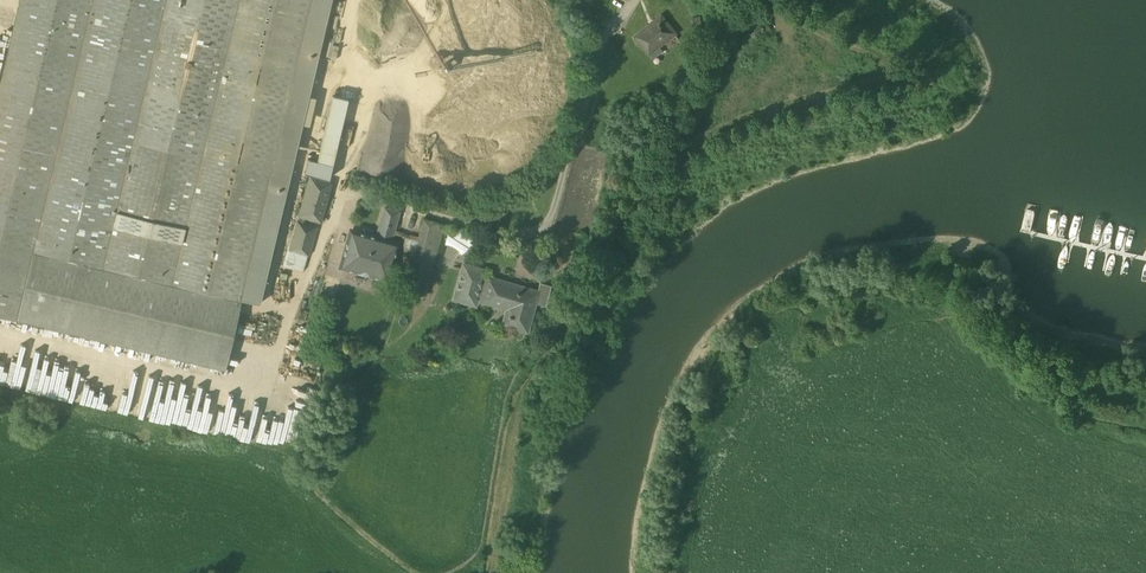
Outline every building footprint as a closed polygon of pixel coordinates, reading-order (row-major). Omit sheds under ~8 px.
[(0,83),(0,315),(225,368),(241,299),(260,304),(319,54),(300,49),(312,0),(20,0),(0,83)] [(319,54),(332,0),(312,0),(300,49),(319,54)] [(676,33),(662,15),(636,36),(650,53),(676,33)] [(700,16),(692,18),(694,27),(702,25),(700,16)] [(313,111),(317,96),(312,95),(305,121),(306,121),(309,110),(313,111)] [(348,99),(333,95),(317,160),(333,164),(348,99)] [(333,164),(317,160),(308,158),(304,173),(329,179),(333,164)] [(311,177),(298,222),(303,223),(305,216),(320,221),(331,183),(311,177)] [(376,238),(391,242),(399,212),(385,208),(376,238)] [(444,225),(424,219),(404,291),(418,294),(430,250),(437,251),(444,225)] [(303,223),(298,222),(290,249),(308,255),(316,226),(303,223)] [(391,242),(376,238),(352,231),(342,266),(387,279),(397,244),(391,242)] [(485,270),(464,264),(454,299),(476,304),(477,299),(481,300),(488,276),(483,275),(485,270)] [(510,282),(488,276),(481,300),(481,301),(505,307),(505,306),(514,308),(512,315),(508,314),(508,317),(509,318),(507,325),(527,331),(535,302),(538,292),(537,291),(519,286),(519,287),(509,285),(510,282)] [(538,292),(535,302),(543,304),(549,284),(540,281),(537,291),(538,292)]
